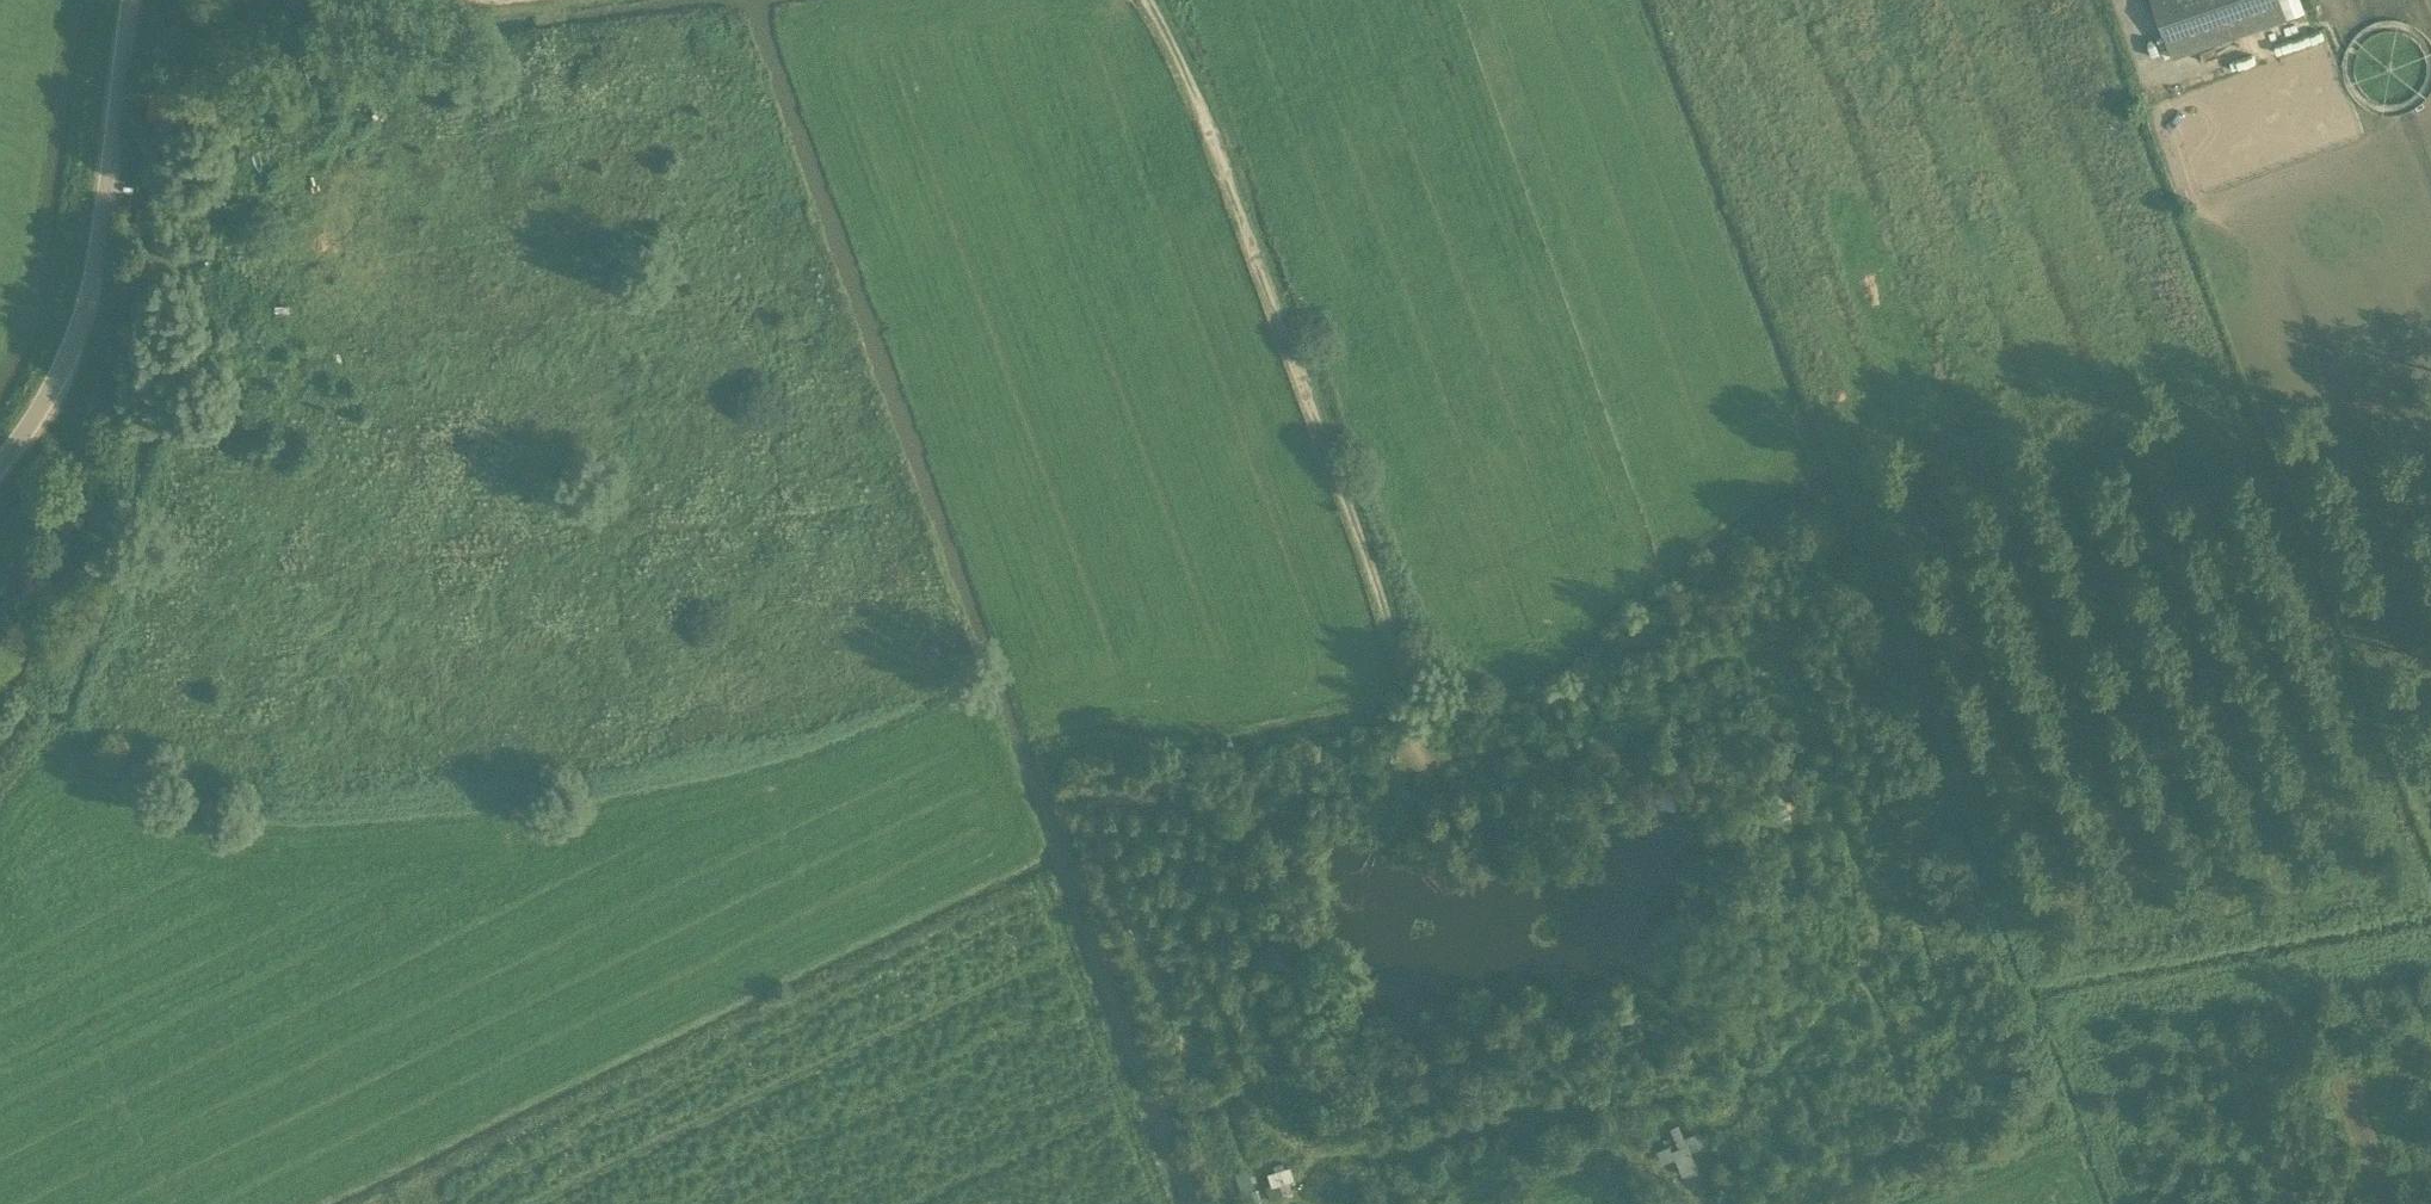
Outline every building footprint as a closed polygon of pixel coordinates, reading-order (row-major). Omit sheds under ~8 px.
[(2287,18),(2281,0),(2153,0),(2173,58),(2287,18)] [(1635,805),(1676,810),(1679,785),(1637,780),(1635,805)]
